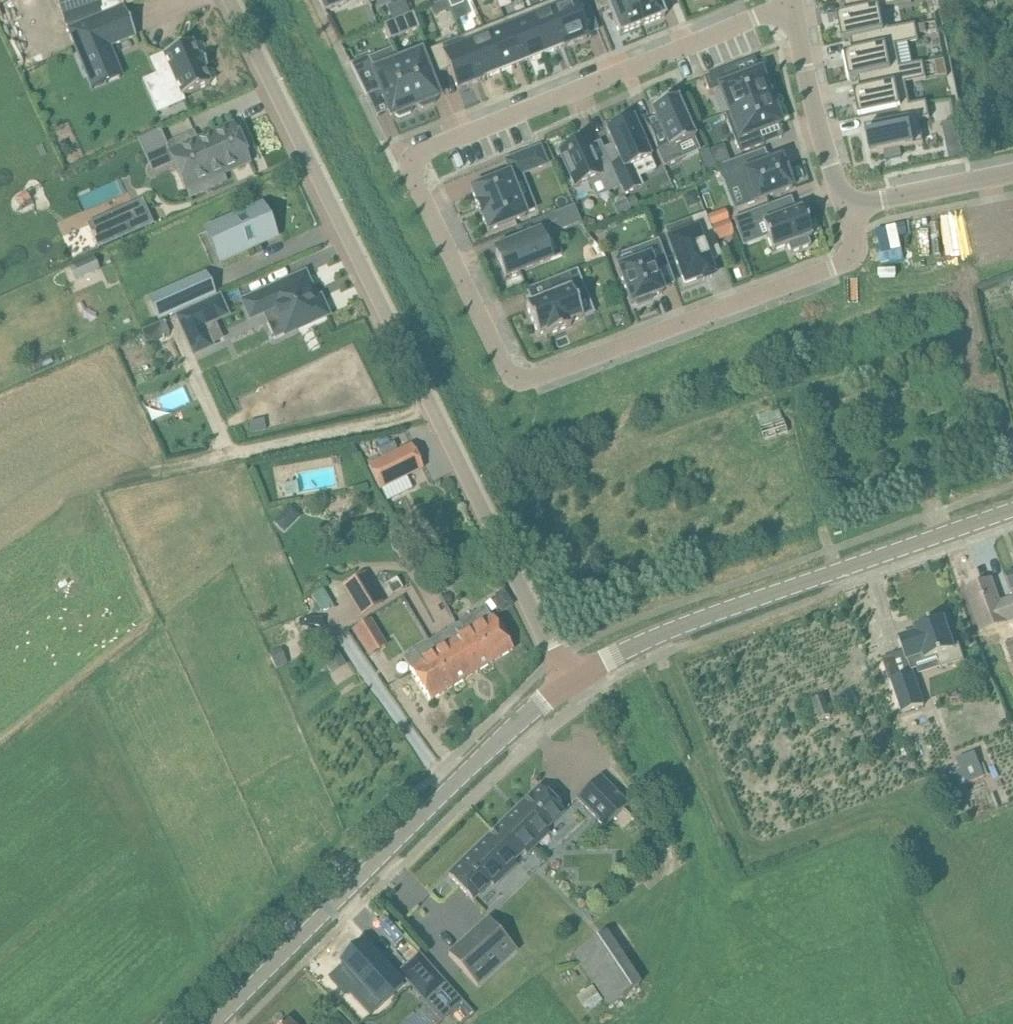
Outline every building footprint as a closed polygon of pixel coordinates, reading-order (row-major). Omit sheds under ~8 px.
[(69,24),(102,13),(98,0),(60,0),(69,24)] [(324,11),(347,3),(346,0),(318,0),(324,11)] [(451,8),(463,4),(461,0),(448,0),(451,8)] [(547,4),(564,48),(587,39),(571,0),(556,0),(547,4)] [(598,12),(609,8),(619,33),(618,33),(619,35),(621,34),(642,26),(631,0),(593,0),(598,12)] [(642,26),(662,18),(663,18),(664,17),(664,15),(663,15),(657,0),(631,0),(642,26)] [(837,17),(839,24),(842,41),(916,26),(889,31),(885,10),(912,4),(911,0),(850,0),(838,2),(838,3),(844,2),(844,4),(846,15),(837,17)] [(547,4),(526,12),(543,55),(563,47),(564,48),(547,4)] [(136,37),(123,7),(68,30),(86,74),(88,73),(116,62),(113,54),(110,47),(136,37)] [(526,12),(504,20),(522,64),(543,55),(526,12)] [(419,28),(414,13),(395,20),(401,35),(419,28)] [(504,20),(483,29),(500,72),(522,64),(504,20)] [(936,22),(926,24),(928,34),(938,32),(936,22)] [(916,26),(842,41),(843,42),(851,41),(853,53),(851,54),(851,53),(849,53),(849,54),(844,55),(847,69),(849,76),(848,77),(848,80),(923,65),(923,64),(901,69),(896,47),(919,43),(916,26)] [(483,29),(462,37),(480,82),(481,81),(480,80),(500,72),(483,29)] [(458,90),(480,82),(462,37),(428,51),(438,75),(450,70),(458,90)] [(202,57),(199,59),(192,43),(163,55),(170,70),(160,74),(157,75),(169,103),(210,85),(203,69),(207,67),(202,57)] [(420,53),(397,63),(415,107),(418,106),(422,109),(434,104),(435,99),(438,98),(420,53)] [(369,57),(351,64),(367,97),(381,91),(391,117),(395,115),(399,118),(411,113),(411,109),(415,107),(397,63),(374,72),(369,57)] [(944,60),(933,62),(936,73),(946,71),(944,60)] [(923,65),(848,80),(848,81),(858,79),(861,92),(850,94),(851,95),(854,95),(859,118),(927,104),(927,103),(910,106),(906,85),(916,83),(927,81),(923,65)] [(733,66),(703,79),(709,93),(720,89),(723,97),(729,113),(725,115),(773,97),(766,77),(762,79),(760,73),(761,73),(760,72),(739,80),(733,66)] [(650,137),(664,168),(681,160),(675,148),(680,145),(695,139),(694,138),(677,100),(677,99),(671,101),(670,97),(654,104),(656,108),(651,110),(651,111),(652,112),(659,128),(661,132),(650,137)] [(777,118),(781,116),(773,97),(725,115),(740,154),(764,145),(763,144),(759,132),(780,124),(779,123),(777,118)] [(952,98),(941,100),(943,111),(954,109),(952,98)] [(927,104),(859,118),(899,110),(901,123),(865,130),(870,155),(885,152),(886,160),(902,157),(900,149),(924,144),(919,122),(930,119),(927,104)] [(633,118),(605,131),(619,162),(610,166),(619,184),(623,195),(638,189),(629,168),(651,158),(633,118)] [(235,127),(234,124),(213,133),(197,140),(194,133),(165,145),(189,198),(227,182),(224,174),(251,163),(235,127)] [(572,141),(561,146),(563,150),(559,151),(575,188),(589,182),(591,186),(601,182),(605,190),(619,184),(610,166),(608,160),(596,166),(584,140),(574,145),(572,141)] [(539,147),(505,160),(512,179),(546,165),(539,147)] [(708,150),(699,154),(707,172),(716,168),(708,150)] [(727,154),(713,159),(716,168),(718,167),(730,163),(727,154)] [(718,167),(716,168),(721,182),(736,177),(747,205),(792,189),(789,180),(784,167),(781,159),(749,170),(745,157),(730,163),(718,167)] [(473,190),(471,190),(472,192),(477,205),(476,206),(481,217),(482,217),(487,230),(488,232),(490,231),(489,231),(523,218),(525,217),(524,215),(524,214),(535,210),(530,197),(518,201),(509,178),(509,176),(507,176),(507,177),(473,190)] [(633,196),(626,199),(631,209),(638,206),(633,196)] [(143,200),(105,216),(116,242),(154,226),(143,200)] [(625,200),(614,205),(618,216),(630,210),(625,200)] [(779,202),(734,219),(739,233),(762,225),(769,244),(772,251),(784,247),(787,246),(790,253),(810,246),(808,238),(811,237),(801,209),(784,216),(779,202)] [(224,223),(215,226),(221,239),(229,257),(273,238),(275,237),(262,206),(260,207),(224,223)] [(574,206),(541,219),(548,236),(581,223),(574,206)] [(719,216),(708,220),(710,228),(722,224),(719,216)] [(709,225),(668,241),(684,284),(713,274),(708,261),(721,256),(709,225)] [(955,241),(952,227),(925,232),(925,237),(913,239),(922,281),(934,279),(963,274),(958,249),(959,249),(958,243),(957,243),(957,241),(955,241)] [(540,235),(496,253),(505,277),(550,260),(540,235)] [(668,265),(659,240),(635,249),(639,260),(618,269),(631,304),(635,303),(636,306),(651,301),(650,297),(663,292),(655,270),(668,265)] [(94,262),(70,275),(77,288),(102,275),(94,262)] [(586,295),(577,270),(547,282),(552,296),(526,306),(538,336),(545,333),(546,336),(571,327),(569,323),(582,318),(575,299),(586,295)] [(305,274),(243,302),(251,319),(276,308),(279,317),(277,318),(285,335),(328,316),(320,298),(314,301),(310,292),(313,291),(305,274)] [(214,295),(205,275),(171,289),(149,299),(158,320),(213,296),(214,295)] [(218,299),(177,317),(194,355),(212,347),(203,327),(227,316),(218,299)] [(164,322),(143,331),(148,343),(169,333),(164,322)] [(248,360),(242,370),(254,370),(248,360)] [(779,408),(757,415),(765,439),(787,432),(779,408)] [(935,409),(921,413),(923,421),(937,417),(935,409)] [(368,467),(379,490),(423,469),(411,446),(368,467)] [(297,482),(283,484),(285,496),(299,494),(297,482)] [(385,603),(365,572),(342,587),(361,617),(385,603)] [(991,581),(968,589),(983,631),(1006,622),(1012,619),(1012,599),(999,604),(991,581)] [(485,607),(460,622),(467,633),(473,629),(493,662),(513,650),(493,617),(491,618),(485,607)] [(914,633),(899,638),(907,661),(908,666),(926,660),(938,656),(942,668),(965,660),(959,644),(954,646),(944,617),(929,622),(928,619),(918,622),(919,626),(915,627),(917,632),(914,633)] [(385,644),(371,621),(355,630),(369,653),(385,644)] [(460,622),(429,641),(436,652),(432,654),(452,687),(493,662),(473,629),(467,633),(460,622)] [(436,652),(429,641),(404,656),(411,667),(409,668),(430,701),(452,687),(432,654),(436,652)] [(348,665),(339,651),(325,661),(334,674),(348,665)] [(926,706),(914,672),(891,680),(903,714),(926,706)] [(831,716),(823,696),(811,701),(819,720),(831,716)] [(975,753),(957,760),(966,784),(984,776),(975,753)] [(598,777),(575,799),(603,828),(626,806),(598,777)] [(540,787),(494,832),(518,856),(523,851),(526,854),(549,833),(545,829),(564,812),(540,787)] [(518,856),(494,832),(448,876),(472,901),(490,883),(493,886),(516,864),(513,861),(518,856)] [(517,951),(488,919),(448,955),(477,987),(517,951)] [(606,935),(573,956),(610,1010),(644,986),(606,935)] [(344,965),(330,978),(345,995),(349,992),(370,1015),(388,999),(386,997),(401,983),(363,942),(341,962),(344,965)] [(419,955),(399,973),(425,1001),(425,1002),(428,999),(444,1018),(462,1003),(419,955)] [(591,987),(576,998),(589,1014),(602,1003),(591,987)]
